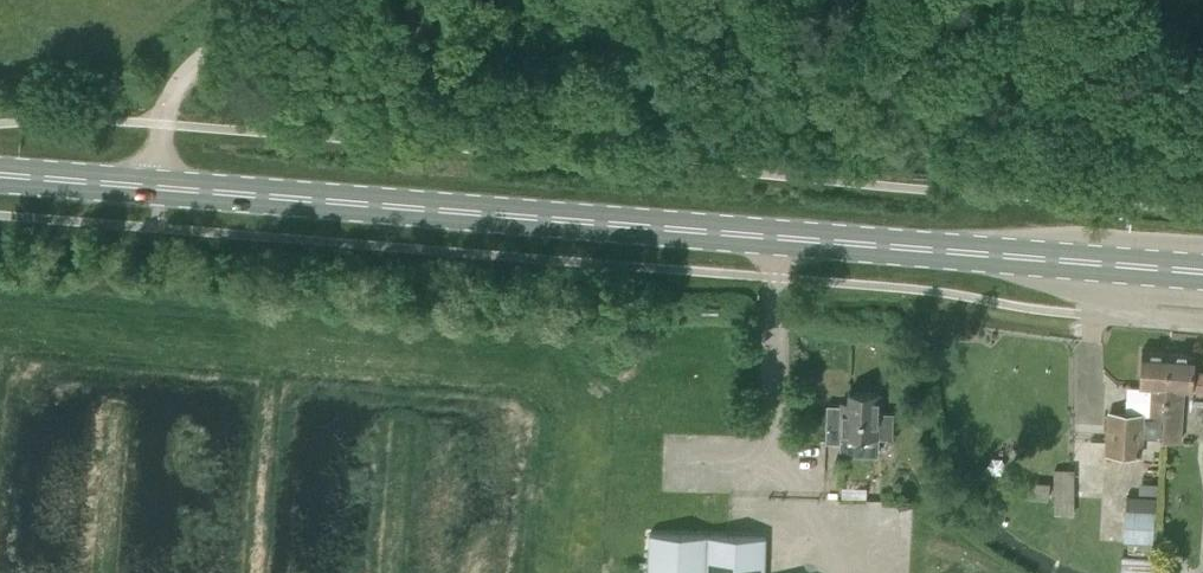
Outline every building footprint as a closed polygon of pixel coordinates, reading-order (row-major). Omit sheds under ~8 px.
[(1149,415),(1163,416),(1167,352),(1141,350),(1138,386),(1151,387),(1149,415)] [(1167,352),(1163,416),(1162,435),(1180,437),(1183,389),(1202,390),(1202,372),(1193,371),(1194,354),(1167,352)] [(840,435),(877,436),(877,438),(891,438),(892,412),(878,412),(879,392),(848,391),(848,401),(841,401),(841,405),(826,404),(825,442),(840,442),(840,435)] [(1107,413),(1106,453),(1140,455),(1142,415),(1107,413)] [(1025,481),(1023,495),(1027,495),(1048,498),(1049,484),(1029,482),(1028,482),(1025,481)] [(941,490),(927,491),(927,500),(941,500),(941,490)] [(1156,497),(1126,495),(1122,541),(1127,541),(1126,555),(1121,555),(1120,572),(1153,572),(1154,558),(1151,558),(1156,497)] [(764,537),(649,533),(648,572),(763,572),(764,537)]
